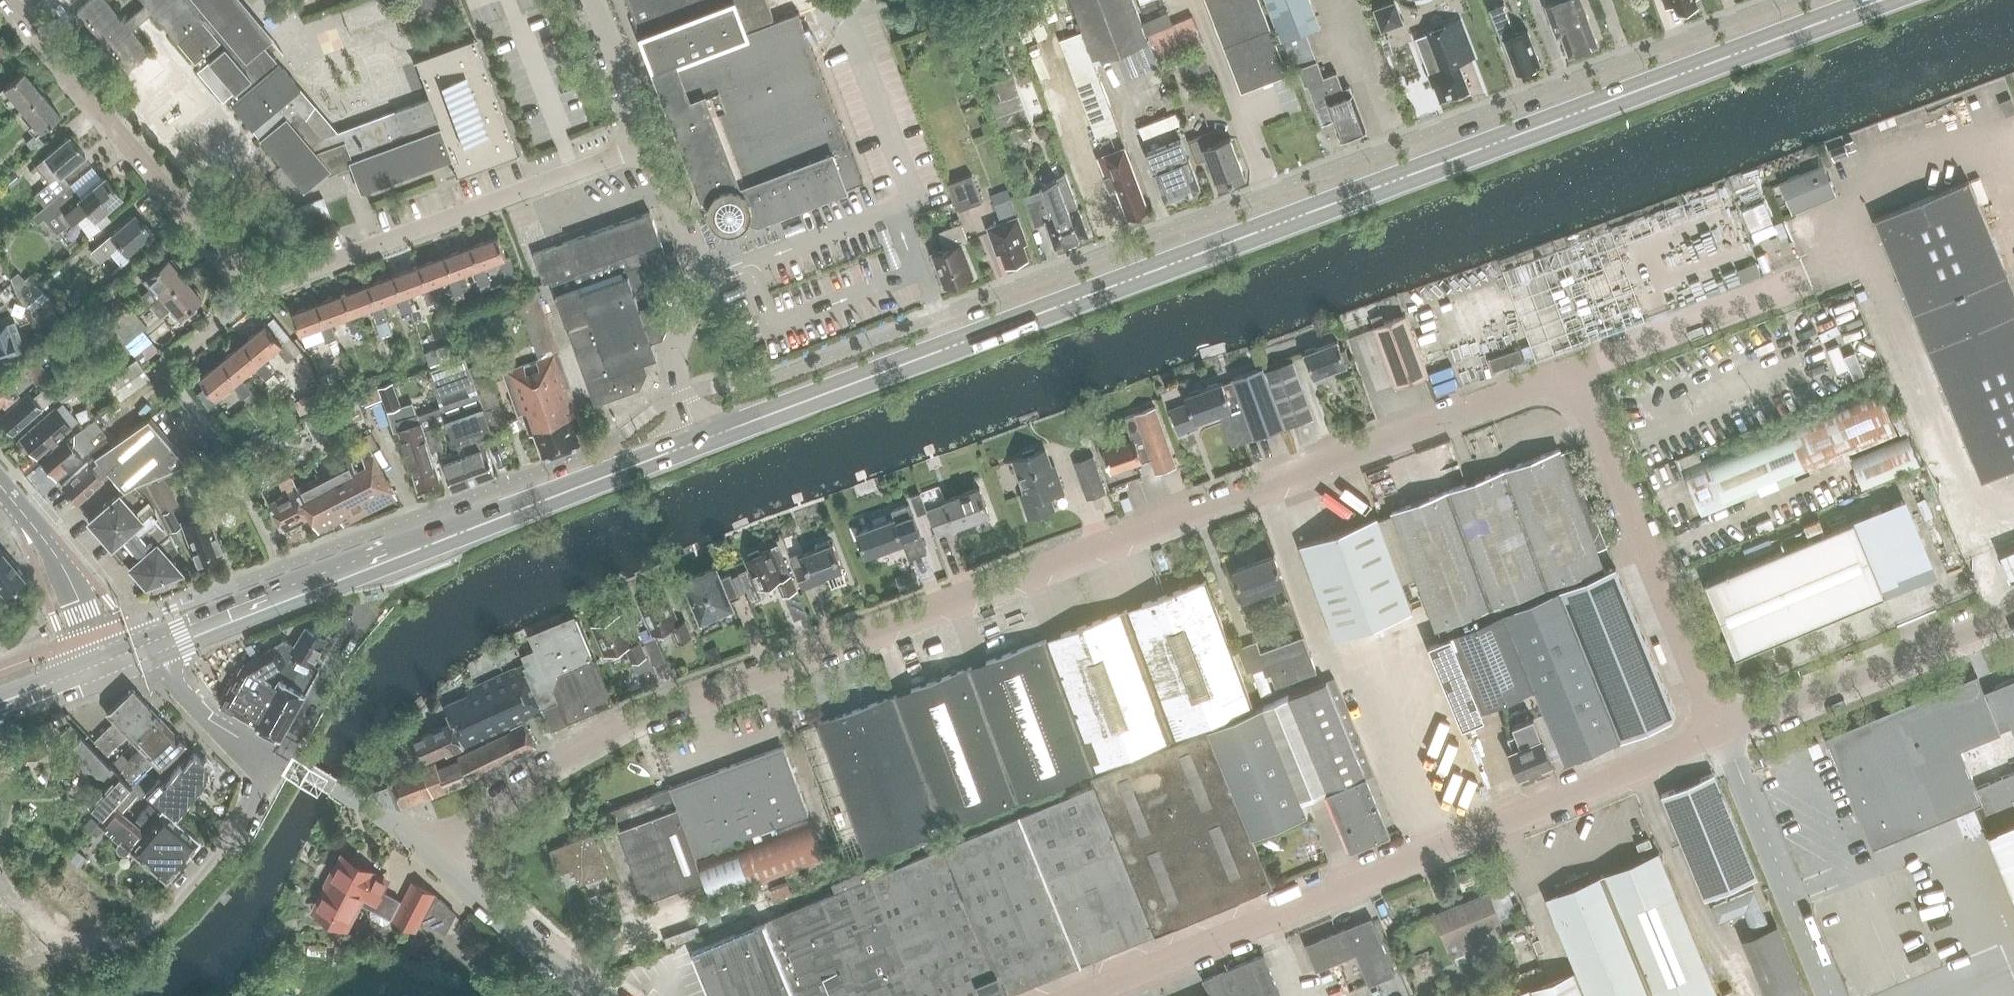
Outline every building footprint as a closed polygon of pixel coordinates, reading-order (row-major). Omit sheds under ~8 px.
[(144,3),(122,21),(105,0),(87,0),(75,10),(124,70),(147,51),(129,29),(151,11),(150,9),(161,0),(142,0),(144,3)] [(271,39),(238,0),(161,0),(150,9),(151,11),(193,62),(193,61),(198,67),(194,70),(220,101),(224,98),(228,104),(258,139),(259,139),(302,190),(322,173),(327,174),(335,169),(339,168),(342,166),(350,165),(360,192),(434,165),(449,159),(450,159),(457,176),(456,176),(456,177),(515,155),(516,156),(517,156),(516,155),(517,155),(517,154),(516,154),(512,142),(474,40),(475,40),(475,39),(474,39),(473,38),(472,38),(473,39),(414,61),(414,62),(415,62),(429,100),(396,111),(337,133),(277,63),(261,45),(269,38),(270,40),(271,39)] [(438,5),(435,0),(405,0),(411,16),(438,5)] [(774,21),(766,0),(627,0),(631,11),(631,10),(641,36),(640,36),(654,72),(656,72),(669,106),(667,106),(705,206),(709,205),(709,208),(709,210),(710,213),(710,215),(712,218),(713,220),(715,222),(717,224),(719,225),(721,226),(724,227),(726,228),(729,228),(732,228),(734,228),(737,227),(739,226),(742,225),(744,224),(746,222),(747,225),(826,195),(825,193),(835,189),(836,191),(862,181),(848,144),(848,145),(797,12),(774,21)] [(1146,39),(1140,23),(1132,0),(1071,0),(1080,23),(1094,59),(1114,52),(1146,39)] [(1259,0),(1205,0),(1213,23),(1239,92),(1287,74),(1268,23),(1259,0)] [(1298,68),(1317,62),(1316,59),(1314,60),(1304,33),(1319,27),(1309,0),(1265,0),(1292,71),(1298,68)] [(1597,46),(1580,0),(1557,0),(1544,5),(1556,36),(1561,34),(1569,56),(1597,46)] [(1665,9),(1674,6),(1677,13),(1696,6),(1694,0),(1662,0),(1665,9)] [(1372,9),(1381,32),(1403,23),(1395,1),(1372,9)] [(1511,36),(1504,17),(1499,4),(1488,8),(1504,52),(1507,51),(1515,74),(1538,65),(1526,30),(1511,36)] [(550,10),(534,15),(549,62),(565,57),(550,10)] [(1142,22),(1159,61),(1203,42),(1192,16),(1172,24),(1167,12),(1142,22)] [(1418,46),(1427,73),(1431,85),(1433,84),(1439,101),(1467,91),(1456,63),(1472,57),(1459,19),(1426,31),(1429,42),(1418,46)] [(1064,52),(1086,44),(1082,32),(1059,40),(1064,52)] [(1148,39),(1146,39),(1114,52),(1124,78),(1158,65),(1148,39)] [(1068,64),(1091,56),(1086,44),(1064,52),(1068,64)] [(1073,77),(1095,68),(1091,56),(1068,64),(1073,77)] [(1173,66),(1170,60),(1160,64),(1164,74),(1170,71),(1173,66)] [(1341,139),(1364,130),(1348,86),(1341,89),(1335,71),(1322,76),(1317,62),(1298,68),(1304,86),(1307,84),(1322,124),(1334,120),(1341,139)] [(1077,89),(1100,81),(1095,68),(1073,77),(1077,89)] [(19,110),(40,93),(21,71),(0,88),(1,89),(0,89),(0,95),(4,101),(8,97),(19,110)] [(1082,101),(1104,93),(1100,81),(1077,89),(1082,101)] [(40,93),(19,110),(31,124),(26,128),(33,136),(24,142),(25,143),(22,145),(29,154),(31,151),(32,152),(43,143),(36,134),(38,133),(59,115),(40,93)] [(1086,113),(1109,105),(1104,93),(1082,101),(1086,113)] [(2005,116),(2013,113),(2013,107),(2010,98),(2000,102),(2005,116)] [(1091,125),(1113,117),(1109,105),(1086,113),(1091,125)] [(1179,123),(1174,112),(1139,125),(1143,137),(1179,123)] [(1113,117),(1091,125),(1095,137),(1117,129),(1113,117)] [(1039,126),(1036,133),(1040,138),(1048,137),(1050,132),(1046,126),(1039,126)] [(1218,187),(1244,177),(1229,137),(1215,143),(1211,131),(1187,140),(1195,163),(1207,158),(1218,187)] [(34,195),(44,206),(69,185),(60,175),(84,155),(67,136),(43,157),(44,158),(34,166),(48,182),(34,195)] [(1180,140),(1163,147),(1182,196),(1190,198),(1196,195),(1199,189),(1188,158),(1187,158),(1180,140)] [(1845,143),(1849,151),(1855,148),(1852,140),(1845,143)] [(1833,159),(1848,154),(1844,143),(1829,149),(1833,159)] [(1181,195),(1182,196),(1163,147),(1147,153),(1154,171),(1152,172),(1164,202),(1181,195)] [(1126,218),(1147,210),(1123,148),(1097,158),(1107,185),(1112,183),(1126,218)] [(1791,210),(1834,193),(1823,166),(1798,176),(1798,175),(1787,179),(1788,180),(1780,183),(1791,210)] [(1034,228),(1045,223),(1054,248),(1088,236),(1064,173),(1038,191),(1038,192),(1023,198),(1034,228)] [(982,202),(972,175),(949,184),(959,211),(982,202)] [(69,185),(44,206),(37,212),(55,234),(86,211),(93,219),(119,197),(103,178),(80,197),(69,185)] [(1981,478),(2013,464),(2013,293),(1968,180),(1874,219),(1981,478)] [(993,205),(1009,199),(1005,189),(989,195),(993,205)] [(884,197),(881,190),(874,192),(877,200),(884,197)] [(329,218),(322,198),(283,212),(291,232),(329,218)] [(1005,266),(1026,259),(1021,245),(1025,244),(1009,199),(993,205),(999,223),(987,227),(997,255),(1001,253),(1005,266)] [(569,331),(594,404),(595,404),(639,388),(647,372),(643,360),(657,355),(651,340),(663,336),(667,326),(666,315),(660,306),(650,302),(649,302),(644,288),(683,274),(677,256),(666,259),(649,212),(533,253),(543,283),(551,280),(566,324),(589,315),(592,322),(569,331)] [(125,254),(150,233),(134,214),(109,235),(110,236),(90,252),(99,262),(118,246),(125,254)] [(969,239),(972,238),(967,220),(944,227),(950,246),(936,250),(948,288),(981,278),(969,239)] [(505,256),(498,236),(472,245),(480,267),(483,266),(499,260),(505,277),(515,274),(508,256),(505,256)] [(489,283),(483,266),(480,267),(472,245),(446,255),(455,277),(457,276),(473,270),(479,287),(489,283)] [(463,293),(457,276),(455,277),(446,255),(421,264),(429,286),(431,286),(447,280),(453,297),(463,293)] [(141,294),(150,305),(183,278),(174,267),(176,265),(170,258),(168,260),(166,257),(142,278),(150,286),(141,294)] [(1746,265),(1751,278),(1762,274),(1757,261),(1746,265)] [(437,302),(431,286),(429,286),(421,264),(395,274),(404,296),(406,295),(422,289),(428,306),(437,302)] [(412,311),(406,295),(404,296),(395,274),(370,283),(378,305),(380,304),(395,298),(402,315),(412,311)] [(515,274),(505,277),(507,282),(516,279),(515,274)] [(35,283),(29,276),(15,288),(18,298),(35,283)] [(169,308),(176,318),(200,298),(198,296),(200,294),(194,287),(192,288),(183,278),(150,305),(159,316),(169,308)] [(35,283),(18,298),(31,313),(48,298),(35,283)] [(387,321),(380,304),(378,305),(370,283),(345,293),(353,314),(356,313),(371,307),(377,325),(387,321)] [(489,283),(479,287),(481,292),(491,288),(489,283)] [(362,330),(356,313),(353,314),(345,293),(319,302),(327,323),(329,323),(345,317),(351,334),(362,330)] [(463,293),(453,297),(455,302),(465,298),(463,293)] [(335,340),(329,323),(327,323),(319,302),(292,312),(300,334),(319,327),(325,344),(335,340)] [(437,302),(428,306),(429,311),(439,307),(437,302)] [(144,326),(129,308),(109,324),(124,343),(144,326)] [(420,310),(411,312),(413,319),(422,317),(420,310)] [(1370,318),(1373,327),(1384,323),(1381,314),(1370,318)] [(1395,387),(1428,375),(1406,315),(1384,323),(1373,327),(1395,387)] [(283,343),(294,357),(301,352),(301,351),(289,337),(290,337),(273,317),(272,318),(264,324),(282,344),(283,343)] [(388,321),(387,321),(377,325),(376,325),(381,338),(393,334),(388,321)] [(282,344),(264,324),(243,342),(260,363),(262,361),(276,350),(286,364),(294,357),(283,343),(282,344)] [(20,353),(13,344),(11,345),(4,334),(0,336),(0,361),(3,365),(20,353)] [(1313,377),(1346,365),(1345,362),(1349,360),(1345,349),(1341,350),(1337,340),(1304,353),(1313,377)] [(273,374),(262,361),(260,363),(243,342),(222,359),(239,381),(241,380),(254,368),(265,381),(273,374)] [(436,348),(424,352),(429,365),(440,361),(436,348)] [(533,434),(541,458),(580,444),(577,433),(584,431),(558,353),(502,372),(517,415),(521,414),(529,435),(533,434)] [(491,436),(467,367),(463,358),(430,370),(434,379),(430,380),(440,408),(445,423),(452,420),(474,482),(495,475),(494,474),(491,463),(482,439),(491,436)] [(251,393),(241,380),(239,381),(222,359),(200,377),(206,385),(196,393),(209,410),(222,400),(219,395),(232,385),(243,399),(251,393)] [(149,379),(135,360),(104,382),(118,401),(149,379)] [(1265,370),(1286,426),(1313,417),(1292,360),(1265,370)] [(50,376),(36,362),(23,368),(6,383),(1,376),(0,376),(0,403),(1,403),(3,405),(16,394),(15,392),(30,378),(35,384),(50,376)] [(1254,438),(1283,427),(1284,427),(1262,367),(1231,378),(1232,380),(1222,384),(1221,382),(1185,395),(1187,403),(1169,409),(1178,434),(1198,427),(1196,422),(1231,409),(1232,411),(1243,407),(1254,438)] [(323,381),(327,389),(337,385),(333,377),(323,381)] [(401,407),(392,383),(378,388),(386,412),(401,407)] [(61,402),(76,393),(71,384),(55,393),(61,402)] [(52,398),(42,387),(30,397),(25,392),(0,413),(0,417),(2,420),(1,421),(11,433),(52,398)] [(1899,434),(1879,387),(1682,468),(1701,517),(1899,434)] [(346,425),(364,416),(355,397),(324,411),(328,419),(341,413),(346,425)] [(40,452),(68,427),(76,420),(60,403),(53,409),(51,408),(23,433),(25,436),(20,441),(32,454),(37,449),(40,452)] [(1111,473),(1142,462),(1150,459),(1155,473),(1175,466),(1154,407),(1122,419),(1130,441),(1103,450),(1111,473)] [(440,408),(418,416),(423,431),(436,427),(436,426),(438,425),(445,423),(440,408)] [(113,460),(103,469),(101,471),(119,492),(133,485),(135,487),(145,483),(160,514),(170,531),(182,526),(172,508),(178,504),(163,476),(190,465),(149,416),(104,447),(113,460)] [(399,431),(417,488),(439,481),(430,452),(443,448),(436,427),(423,431),(418,416),(399,422),(402,431),(399,431)] [(55,479),(94,444),(106,433),(101,427),(94,419),(78,430),(40,462),(55,479)] [(445,423),(438,425),(443,440),(447,439),(451,452),(440,456),(447,474),(452,490),(474,482),(452,420),(445,423)] [(1849,456),(1861,486),(1919,462),(1907,432),(1849,456)] [(369,447),(315,474),(317,479),(296,489),(310,518),(318,533),(340,522),(343,528),(396,500),(369,447)] [(1025,492),(1020,494),(1028,518),(1053,509),(1048,495),(1062,490),(1056,473),(1053,474),(1045,449),(1035,452),(1034,448),(1022,452),(1024,456),(1014,460),(1025,492)] [(1559,449),(1391,511),(1435,628),(1491,607),(1547,586),(1602,566),(1596,549),(1607,546),(1568,450),(1560,453),(1559,449)] [(1697,450),(1677,459),(1681,468),(1701,460),(1697,450)] [(101,471),(103,469),(109,461),(102,453),(90,464),(87,462),(61,486),(63,489),(76,504),(103,481),(98,475),(101,471)] [(1093,456),(1075,462),(1087,498),(1105,491),(1093,456)] [(268,504),(283,532),(310,518),(296,489),(290,477),(277,484),(283,496),(279,498),(275,490),(265,495),(269,503),(268,504)] [(87,519),(130,568),(167,533),(153,506),(135,487),(133,485),(119,492),(115,494),(87,519)] [(936,534),(989,514),(979,487),(944,500),(945,504),(928,510),(936,534)] [(911,497),(917,515),(927,512),(920,493),(911,497)] [(894,518),(857,531),(866,554),(902,541),(909,558),(926,552),(908,502),(891,509),(894,518)] [(196,565),(220,556),(205,513),(180,522),(182,526),(196,565)] [(1377,517),(1300,545),(1335,640),(1412,612),(1377,517)] [(1852,520),(1704,582),(1728,640),(1721,643),(1735,678),(1764,666),(1760,657),(1774,651),(1770,642),(1883,595),(1852,520)] [(167,533),(130,568),(144,584),(179,571),(166,557),(173,551),(167,533)] [(832,542),(802,553),(791,557),(798,578),(802,589),(827,580),(825,575),(841,569),(832,542)] [(747,556),(747,557),(743,559),(748,569),(739,573),(751,601),(762,596),(759,589),(776,582),(782,597),(797,591),(790,574),(789,575),(776,544),(747,556)] [(1998,550),(2009,580),(2013,578),(2013,544),(1998,550)] [(5,592),(23,576),(0,549),(0,587),(5,592)] [(1243,599),(1284,584),(1273,555),(1232,570),(1243,599)] [(1615,567),(1560,590),(1620,738),(1670,718),(1674,710),(1615,567)] [(730,605),(728,600),(738,596),(729,574),(719,579),(715,569),(686,581),(702,617),(730,605)] [(1206,580),(1125,610),(1043,640),(1091,770),(1253,708),(1206,580)] [(1534,687),(1564,762),(1620,738),(1560,590),(1504,613),(1534,687)] [(685,620),(675,624),(663,594),(641,603),(655,634),(670,628),(677,644),(693,637),(685,620)] [(618,613),(594,623),(607,655),(625,647),(632,663),(647,656),(639,639),(630,643),(618,613)] [(1504,613),(1428,644),(1459,718),(1534,687),(1504,613)] [(529,638),(534,651),(521,656),(524,664),(523,665),(540,708),(557,701),(566,722),(610,704),(575,619),(529,638)] [(291,660),(294,661),(297,656),(318,668),(312,664),(326,640),(305,627),(294,646),(290,652),(293,654),(291,660)] [(653,633),(642,637),(654,666),(665,661),(653,633)] [(1275,688),(1317,672),(1304,636),(1261,652),(1256,640),(1237,648),(1246,672),(1267,665),(1275,688)] [(287,673),(294,661),(291,660),(293,654),(290,652),(294,646),(284,640),(242,666),(259,676),(276,666),(287,673)] [(967,668),(1016,799),(1091,770),(1043,640),(967,668)] [(721,657),(719,651),(710,647),(704,650),(709,662),(721,657)] [(259,676),(242,666),(220,705),(255,724),(280,738),(318,668),(297,656),(294,661),(287,673),(276,666),(259,676)] [(523,665),(521,666),(520,664),(466,689),(468,694),(444,704),(451,722),(410,740),(421,764),(445,752),(447,757),(464,748),(463,747),(542,711),(540,708),(523,665)] [(816,724),(817,725),(799,732),(848,863),(866,856),(869,866),(891,857),(939,839),(935,831),(1016,799),(967,668),(884,699),(816,724)] [(1990,829),(1987,831),(2013,897),(2013,772),(1976,788),(1959,750),(2009,727),(2013,738),(2013,678),(1982,691),(1976,676),(1826,738),(1871,848),(1913,830),(1920,848),(1987,820),(1990,829)] [(1333,678),(1321,683),(1288,697),(1263,707),(1207,729),(1251,837),(1306,814),(1301,801),(1327,791),(1332,804),(1350,848),(1389,832),(1366,777),(1373,774),(1333,678)] [(93,740),(98,746),(144,703),(131,689),(106,713),(113,721),(93,740)] [(98,746),(105,753),(110,759),(119,751),(114,746),(127,734),(132,740),(158,717),(144,703),(98,746)] [(127,759),(116,770),(121,776),(171,731),(158,717),(132,740),(139,748),(127,759)] [(1509,751),(1519,776),(1552,762),(1542,737),(1534,717),(1512,725),(1517,735),(1509,738),(1514,749),(1509,751)] [(535,746),(535,745),(523,722),(487,740),(488,741),(457,756),(458,757),(438,766),(434,760),(421,766),(405,771),(406,774),(391,780),(390,778),(368,787),(369,788),(383,802),(400,807),(447,789),(448,790),(467,779),(535,746)] [(1272,885),(1251,837),(1207,729),(1090,776),(1093,785),(1154,933),(1155,934),(1272,885)] [(171,731),(121,776),(140,794),(144,791),(155,780),(145,768),(152,762),(159,770),(185,746),(171,731)] [(72,743),(76,748),(58,765),(73,767),(101,773),(105,779),(87,799),(103,814),(116,799),(124,805),(134,792),(139,796),(140,794),(121,776),(116,770),(115,771),(109,765),(80,735),(72,743)] [(1818,741),(1807,746),(1813,758),(1823,754),(1818,741)] [(677,805),(696,855),(808,814),(782,746),(670,787),(676,806),(677,805)] [(116,770),(127,759),(121,753),(110,764),(116,770)] [(157,778),(155,780),(144,791),(173,815),(207,772),(207,768),(193,753),(183,767),(179,764),(164,784),(157,778)] [(1704,898),(1754,877),(1711,772),(1661,793),(1704,898)] [(1154,933),(1093,785),(974,834),(1035,983),(1154,933)] [(664,789),(651,794),(610,810),(617,828),(618,828),(644,900),(702,878),(695,858),(696,857),(696,855),(677,805),(676,806),(670,787),(664,789)] [(120,809),(124,805),(116,799),(103,814),(104,815),(97,822),(120,841),(117,845),(116,846),(116,848),(116,849),(117,850),(117,851),(118,852),(119,853),(120,853),(122,853),(123,853),(124,853),(125,852),(128,848),(165,879),(197,840),(162,810),(161,812),(148,802),(136,816),(141,821),(139,826),(120,809)] [(92,818),(84,827),(88,831),(96,822),(92,818)] [(712,902),(826,860),(811,818),(697,860),(712,902)] [(578,884),(609,872),(594,832),(549,849),(558,874),(572,868),(578,884)] [(1035,983),(974,834),(889,869),(885,861),(878,864),(877,863),(873,865),(874,866),(866,869),(866,868),(862,869),(862,870),(855,873),(855,872),(851,874),(851,875),(847,877),(847,876),(843,877),(843,878),(831,883),(834,892),(764,921),(764,922),(752,926),(737,933),(692,951),(711,995),(1003,995),(1035,983)] [(76,849),(69,859),(79,867),(86,857),(76,849)] [(1658,852),(1546,898),(1546,899),(1568,950),(1575,969),(1512,995),(1505,978),(1483,987),(1487,995),(1719,995),(1658,852)] [(391,923),(393,920),(416,932),(421,920),(445,933),(455,914),(434,894),(412,882),(402,902),(381,891),(386,881),(356,866),(340,858),(334,869),(327,883),(328,884),(313,913),(347,931),(354,918),(359,909),(361,904),(370,909),(369,912),(371,918),(384,924),(391,923)] [(1449,951),(1452,949),(1458,965),(1468,961),(1463,949),(1488,939),(1484,929),(1500,922),(1489,893),(1462,904),(1461,902),(1434,913),(1449,951)] [(1355,953),(1368,985),(1394,974),(1371,917),(1305,944),(1315,969),(1355,953)] [(737,933),(752,926),(749,918),(734,925),(737,933)] [(1263,954),(1202,979),(1211,995),(1280,995),(1263,954)]
